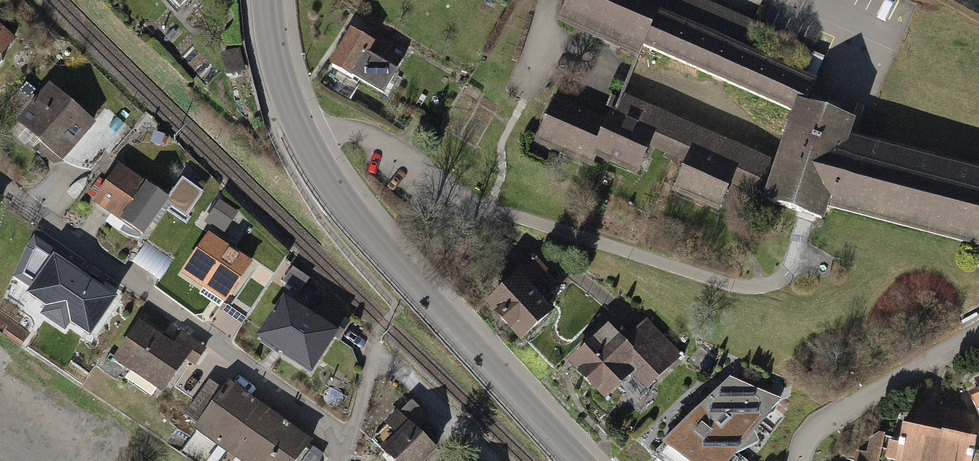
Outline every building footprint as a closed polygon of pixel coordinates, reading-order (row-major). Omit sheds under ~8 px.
[(188,12),(200,0),(175,0),(188,12)] [(793,114),(798,101),(807,104),(818,80),(745,48),(756,22),(706,0),(662,0),(662,1),(660,0),(568,0),(557,25),(639,60),(643,49),(793,114)] [(0,25),(0,62),(18,40),(0,25)] [(369,36),(350,26),(330,62),(385,92),(404,56),(389,49),(393,42),(372,30),(369,36)] [(101,125),(54,87),(22,127),(69,164),(101,125)] [(666,156),(682,120),(623,95),(616,111),(611,109),(607,118),(591,156),(596,158),(637,176),(649,149),(666,156)] [(591,156),(607,118),(555,96),(535,143),(592,167),(596,158),(591,156)] [(830,210),(978,249),(978,168),(852,136),(857,120),(807,104),(798,101),(793,114),(778,161),(766,198),(764,203),(825,223),(830,210)] [(778,161),(682,120),(666,156),(684,164),(672,192),(719,212),(732,183),(766,198),(778,161)] [(175,204),(121,168),(97,203),(150,240),(175,204)] [(204,223),(226,234),(239,208),(217,196),(204,223)] [(9,206),(0,199),(0,218),(9,206)] [(89,340),(117,298),(88,279),(91,274),(34,236),(28,244),(15,279),(33,292),(27,300),(46,313),(41,320),(65,337),(71,328),(89,340)] [(262,269),(213,240),(186,276),(233,307),(262,269)] [(135,261),(159,280),(173,261),(149,243),(135,261)] [(523,280),(488,312),(522,349),(557,318),(533,291),(550,275),(535,258),(518,274),(523,280)] [(320,318),(288,299),(261,343),(315,377),(337,341),(342,345),(353,327),(325,309),(320,318)] [(178,347),(141,323),(115,362),(169,397),(190,366),(197,370),(208,353),(184,337),(178,347)] [(630,346),(613,328),(573,367),(613,407),(638,382),(652,396),(685,363),(650,327),(630,346)] [(659,460),(660,460),(749,460),(789,406),(731,383),(659,460)] [(318,446),(234,386),(200,433),(240,460),(307,460),(318,446)] [(389,460),(428,460),(438,451),(397,411),(384,424),(396,436),(380,452),(389,460)] [(977,419),(943,412),(942,418),(913,412),(910,425),(898,422),(894,443),(870,438),(867,454),(857,452),(855,460),(968,460),(977,419)]
